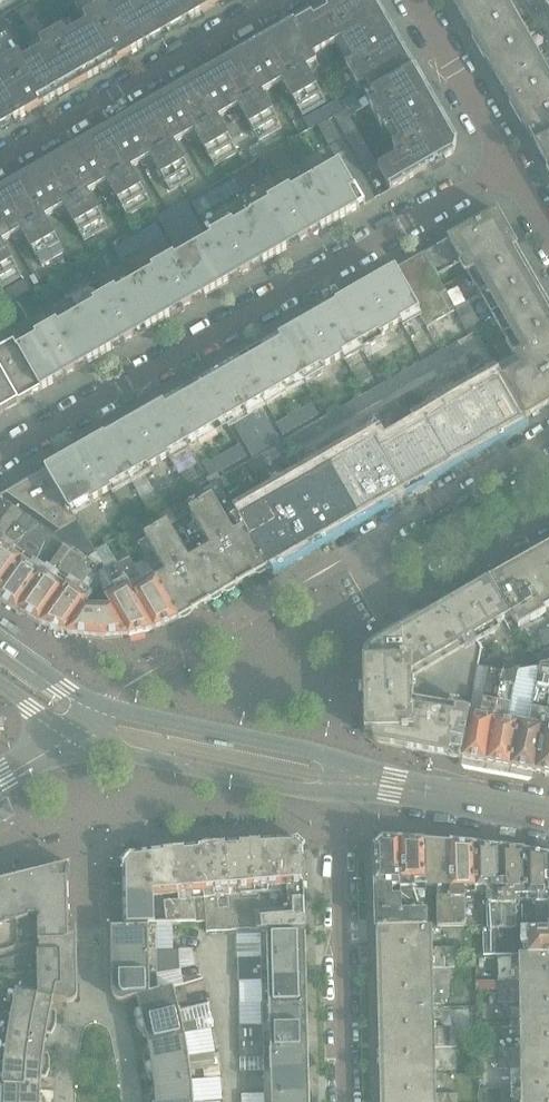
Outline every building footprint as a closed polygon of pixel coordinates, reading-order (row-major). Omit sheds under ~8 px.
[(122,6),(111,12),(104,0),(76,0),(86,17),(72,25),(100,72),(145,46),(122,6)] [(176,0),(131,0),(122,6),(145,46),(187,21),(176,0)] [(187,21),(224,0),(176,0),(187,21)] [(323,35),(333,28),(376,3),(375,0),(333,0),(291,24),(315,63),(317,63),(313,56),(329,46),(323,35)] [(508,17),(499,0),(452,0),(548,169),(548,88),(508,17)] [(414,68),(398,40),(376,3),(333,28),(323,35),(329,46),(341,39),(353,60),(346,65),(358,87),(365,83),(371,93),(414,68)] [(306,69),(315,63),(291,24),(249,48),(272,88),(282,82),(302,117),(326,103),(306,69)] [(100,72),(72,25),(63,31),(39,44),(29,50),(56,97),(100,72)] [(29,50),(19,55),(7,35),(0,39),(0,100),(12,122),(56,97),(29,50)] [(282,128),(262,94),(272,88),(249,48),(205,73),(229,113),(238,107),(258,142),(282,128)] [(449,129),(437,109),(414,68),(371,93),(376,102),(369,106),(382,130),(389,126),(399,142),(392,146),(398,157),(449,129)] [(238,153),(223,127),(218,119),(229,113),(205,73),(161,98),(184,138),(194,132),(214,167),(238,153)] [(357,102),(353,94),(341,102),(346,109),(357,102)] [(194,179),(174,144),(184,138),(161,98),(117,123),(140,164),(151,157),(170,192),(194,179)] [(0,100),(0,129),(12,122),(0,100)] [(310,130),(334,116),(346,109),(341,102),(340,102),(339,100),(304,120),(310,130)] [(350,116),(362,109),(357,102),(346,109),(346,110),(350,116)] [(390,190),(453,154),(456,142),(449,129),(398,157),(379,168),(350,116),(346,110),(346,109),(334,116),(334,117),(368,176),(378,170),(390,190)] [(375,199),(329,120),(317,126),(318,128),(309,133),(308,133),(307,131),(291,140),(297,151),(314,141),(317,147),(326,142),(339,164),(312,179),(336,221),(375,199)] [(150,204),(130,169),(140,164),(117,123),(74,148),(97,188),(107,183),(127,217),(150,204)] [(108,229),(88,194),(97,188),(74,148),(31,172),(55,213),(64,207),(84,243),(108,229)] [(49,226),(44,219),(55,213),(31,172),(0,191),(0,216),(12,237),(21,232),(41,267),(64,253),(49,226)] [(233,179),(226,183),(234,196),(241,192),(233,179)] [(336,221),(312,179),(291,192),(289,189),(268,202),(269,204),(250,215),(250,216),(274,257),(336,221)] [(226,183),(219,187),(227,200),(234,196),(226,183)] [(219,187),(212,191),(219,204),(227,200),(219,187)] [(212,191),(205,195),(212,208),(219,204),(212,191)] [(205,195),(198,199),(205,212),(212,208),(205,195)] [(198,199),(191,204),(198,216),(205,212),(198,199)] [(185,201),(171,209),(174,215),(189,207),(185,201)] [(189,207),(174,215),(178,221),(192,213),(189,207)] [(171,209),(157,217),(160,223),(174,215),(171,209)] [(496,212),(448,240),(461,263),(479,294),(470,299),(473,304),(482,299),(491,315),(514,356),(495,367),(525,418),(548,405),(548,304),(496,212)] [(192,213),(178,221),(182,227),(196,219),(192,213)] [(174,215),(160,223),(164,229),(178,221),(174,215)] [(12,237),(0,216),(0,290),(22,278),(2,243),(12,237)] [(274,257),(250,216),(233,226),(232,223),(210,236),(212,238),(192,250),(215,290),(274,257)] [(196,219),(182,227),(185,233),(199,225),(196,219)] [(178,221),(164,229),(168,235),(182,227),(178,221)] [(156,224),(148,228),(155,240),(162,236),(156,224)] [(199,225),(185,233),(189,239),(203,231),(199,225)] [(182,227),(168,235),(171,242),(185,233),(182,227)] [(148,228),(141,232),(148,244),(155,240),(148,228)] [(141,232),(134,236),(141,248),(148,244),(141,232)] [(185,233),(171,242),(175,248),(189,239),(185,233)] [(134,236),(127,240),(134,252),(141,248),(134,236)] [(127,240),(120,244),(127,256),(134,252),(127,240)] [(448,240),(424,253),(438,277),(461,263),(448,240)] [(120,244),(113,248),(120,260),(127,256),(120,244)] [(157,323),(215,290),(192,250),(174,260),(173,257),(152,269),(153,272),(134,283),(157,323)] [(444,287),(438,277),(424,253),(395,270),(419,312),(427,327),(455,311),(454,309),(456,308),(450,297),(444,287)] [(400,323),(419,312),(395,270),(337,303),(361,345),(379,335),(380,337),(401,325),(400,323)] [(28,290),(22,281),(0,294),(0,306),(28,290)] [(157,323),(134,283),(116,293),(115,290),(93,303),(95,305),(77,316),(100,356),(157,323)] [(477,321),(468,304),(465,302),(456,308),(454,309),(455,311),(466,331),(476,325),(476,323),(477,321)] [(342,356),(361,345),(337,303),(276,338),(300,380),(320,369),(322,371),(343,358),(342,356)] [(42,390),(100,356),(77,316),(58,326),(56,324),(35,336),(37,339),(19,349),(42,390)] [(42,390),(19,349),(16,343),(4,324),(0,318),(0,413),(42,390)] [(300,380),(276,338),(219,371),(243,413),(300,380)] [(457,341),(450,345),(456,357),(464,352),(458,342),(457,341)] [(450,345),(442,350),(448,361),(456,357),(450,345)] [(439,351),(434,354),(440,366),(448,361),(442,350),(439,351)] [(434,354),(426,359),(432,371),(440,366),(434,354)] [(423,361),(418,364),(424,375),(432,371),(426,359),(423,361)] [(418,364),(410,368),(416,380),(424,375),(418,364)] [(410,368),(402,373),(408,384),(416,380),(410,368)] [(243,413),(219,371),(161,404),(185,446),(243,413)] [(402,373),(394,377),(400,389),(408,384),(402,373)] [(394,377),(386,382),(392,393),(400,389),(394,377)] [(383,384),(378,386),(384,398),(392,393),(386,382),(383,384)] [(521,421),(497,382),(463,401),(454,385),(427,400),(436,417),(426,423),(427,424),(449,462),(521,421)] [(378,386),(370,391),(376,402),(384,398),(378,386)] [(364,394),(362,395),(369,407),(376,402),(370,391),(364,394)] [(362,395),(354,400),(361,411),(369,407),(362,395)] [(354,400),(347,404),(353,416),(361,411),(354,400)] [(168,456),(185,446),(161,404),(105,436),(129,478),(146,468),(148,471),(157,466),(160,473),(162,472),(174,492),(183,486),(176,474),(175,475),(170,467),(171,467),(167,460),(169,459),(168,456)] [(312,404),(306,407),(312,419),(318,415),(312,404)] [(347,404),(339,409),(345,420),(353,416),(347,404)] [(306,407),(300,411),(306,422),(312,419),(306,407)] [(339,409),(331,413),(337,425),(345,420),(339,409)] [(300,411),(294,414),(300,426),(306,422),(300,411)] [(263,412),(249,420),(253,426),(267,418),(263,412)] [(331,413),(323,418),(329,429),(337,425),(331,413)] [(294,414),(288,418),(294,429),(300,426),(294,414)] [(267,418),(253,426),(256,432),(270,424),(267,418)] [(288,418),(281,421),(288,433),(294,429),(288,418)] [(323,418),(315,422),(321,434),(329,429),(323,418)] [(249,420),(235,428),(239,434),(253,426),(249,420)] [(449,462),(427,424),(417,430),(411,420),(385,436),(390,445),(381,450),(402,489),(449,462)] [(277,424),(275,425),(282,436),(284,435),(288,433),(281,421),(277,424)] [(315,422),(307,427),(313,439),(321,434),(315,422)] [(270,424),(256,432),(260,438),(274,430),(270,424)] [(253,426),(239,434),(242,440),(256,432),(253,426)] [(307,427),(299,431),(305,443),(313,439),(307,427)] [(274,430),(260,438),(264,444),(277,436),(274,430)] [(299,431),(291,436),(297,448),(305,443),(299,431)] [(256,432),(242,440),(246,446),(260,438),(256,432)] [(110,489),(129,478),(105,436),(46,469),(71,511),(89,501),(90,504),(111,492),(110,489)] [(277,436),(264,444),(267,450),(275,445),(281,442),(277,436)] [(286,439),(283,441),(289,452),(297,448),(291,436),(286,439)] [(260,438),(246,446),(249,452),(264,444),(260,438)] [(312,542),(402,489),(381,450),(375,440),(284,493),(312,542)] [(281,442),(275,445),(281,457),(289,452),(283,441),(281,442)] [(264,444),(249,452),(253,458),(259,455),(267,450),(264,444)] [(240,445),(234,448),(241,460),(247,457),(240,445)] [(275,445),(267,450),(273,461),(281,457),(275,445)] [(234,448),(227,452),(234,464),(241,460),(234,448)] [(267,450),(259,455),(260,456),(265,466),(273,461),(267,450)] [(227,452),(221,455),(228,467),(234,464),(227,452)] [(221,455),(215,459),(222,471),(228,467),(221,455)] [(215,459),(209,462),(216,474),(222,471),(215,459)] [(209,462),(203,466),(210,478),(216,474),(209,462)] [(64,542),(54,535),(70,526),(81,545),(76,551),(77,552),(75,555),(81,557),(86,558),(95,552),(77,522),(71,511),(46,469),(2,495),(6,502),(12,506),(24,515),(54,536),(43,550),(25,538),(28,533),(17,525),(0,549),(0,601),(17,613),(18,611),(64,542)] [(268,567),(244,527),(234,533),(212,496),(224,490),(223,488),(230,484),(225,476),(220,479),(213,483),(195,494),(200,503),(189,510),(210,547),(199,553),(223,594),(268,567)] [(312,542),(284,493),(239,519),(244,527),(268,567),(312,542)] [(17,525),(24,515),(12,506),(2,519),(0,517),(0,549),(17,525)] [(223,594),(199,553),(189,559),(167,522),(144,535),(153,551),(143,557),(153,575),(155,579),(178,619),(223,594)] [(35,623),(81,557),(75,555),(64,547),(66,543),(64,542),(18,611),(35,623)] [(545,547),(489,579),(511,616),(518,628),(546,613),(544,610),(548,607),(548,555),(545,547)] [(178,619),(155,579),(153,575),(143,581),(129,557),(124,549),(113,555),(113,557),(117,564),(155,630),(178,619)] [(155,630),(117,564),(113,557),(113,555),(110,551),(101,556),(104,563),(103,570),(116,592),(110,596),(106,596),(128,637),(155,630)] [(90,600),(100,584),(99,579),(93,575),(97,570),(96,565),(86,558),(81,557),(35,623),(39,625),(61,633),(65,633),(90,600)] [(453,717),(433,713),(406,707),(405,677),(460,645),(454,634),(466,626),(473,639),(481,651),(510,635),(502,621),(511,616),(489,579),(375,645),(372,647),(370,651),(369,656),(369,660),(363,660),(364,732),(371,731),(371,734),(372,737),(374,741),(378,744),(384,745),(460,759),(469,713),(455,710),(453,717)] [(128,637),(106,596),(100,584),(90,600),(65,633),(67,635),(102,639),(128,637)] [(469,713),(478,669),(481,651),(473,639),(466,626),(454,634),(460,645),(405,677),(406,707),(433,713),(453,717),(455,710),(469,713)] [(537,636),(544,647),(548,644),(548,629),(537,636)] [(544,651),(543,651),(535,656),(540,665),(548,663),(548,649),(544,651)] [(515,669),(512,658),(502,661),(505,671),(515,669)] [(548,695),(548,663),(540,665),(504,674),(489,670),(478,669),(469,713),(460,759),(510,768),(535,772),(548,695)] [(535,772),(548,775),(548,695),(535,772)] [(6,802),(0,805),(0,821),(12,816),(6,802)] [(305,929),(303,848),(294,840),(274,841),(280,929),(305,929)] [(392,888),(400,888),(399,841),(383,840),(374,848),(374,849),(376,914),(400,913),(400,897),(392,897),(392,888)] [(280,929),(274,841),(249,843),(256,930),(260,930),(280,929)] [(424,913),(424,843),(409,842),(409,841),(399,841),(400,888),(400,897),(400,913),(423,913),(424,913)] [(449,927),(448,844),(424,842),(424,843),(424,913),(423,913),(422,928),(427,928),(427,923),(437,923),(437,927),(449,927)] [(256,930),(249,843),(241,844),(241,843),(239,843),(225,845),(233,931),(256,930)] [(233,931),(225,845),(225,844),(199,847),(204,900),(206,932),(233,931)] [(474,926),(473,847),(460,845),(448,844),(449,927),(474,926)] [(204,900),(199,847),(173,850),(177,896),(179,923),(196,923),(193,901),(204,900)] [(498,930),(497,850),(473,847),(474,926),(483,925),(483,930),(487,930),(498,930)] [(523,930),(522,852),(509,851),(509,850),(499,849),(499,850),(497,850),(498,930),(523,930)] [(177,896),(173,850),(149,853),(152,897),(177,896)] [(548,930),(548,857),(524,852),(522,852),(523,930),(548,930)] [(152,897),(149,853),(131,856),(130,855),(123,864),(123,865),(124,898),(152,897)] [(77,975),(76,930),(68,930),(67,878),(61,879),(59,867),(38,872),(39,872),(14,878),(0,882),(0,1084),(2,1083),(2,1085),(40,1087),(41,1077),(46,1077),(47,1075),(49,1068),(49,1061),(48,1054),(43,1053),(46,1033),(51,1034),(53,1032),(55,1025),(56,1018),(55,1011),(50,1010),(53,1000),(66,1003),(70,1003),(74,1001),(76,998),(77,994),(77,975)] [(177,896),(152,897),(124,898),(124,925),(155,924),(179,923),(177,896)] [(423,913),(400,913),(376,914),(376,929),(422,928),(423,913)] [(156,948),(155,924),(124,925),(125,927),(111,928),(111,949),(156,948)] [(454,968),(454,948),(432,949),(432,928),(427,928),(422,928),(376,929),(377,958),(379,958),(377,978),(378,1011),(434,1009),(433,969),(454,968)] [(305,952),(305,934),(305,929),(280,929),(260,930),(260,953),(305,952)] [(523,930),(498,930),(487,930),(483,930),(484,955),(519,954),(548,954),(548,930),(523,930)] [(464,955),(464,945),(455,945),(455,955),(464,955)] [(157,969),(156,952),(156,948),(111,949),(112,970),(157,969)] [(306,976),(305,952),(260,953),(261,976),(306,976)] [(519,954),(519,982),(497,983),(498,1003),(520,1003),(520,1023),(548,1023),(548,954),(519,954)] [(156,991),(156,974),(157,974),(157,969),(112,970),(112,993),(113,997),(116,1000),(120,1002),(124,1002),(137,998),(156,991)] [(306,999),(306,976),(261,976),(262,999),(306,999)] [(179,1012),(176,998),(173,987),(156,991),(137,998),(140,1008),(135,1009),(134,1012),(135,1019),(135,1021),(179,1012)] [(307,1021),(306,999),(262,999),(262,1022),(307,1021)] [(456,1048),(456,1028),(434,1029),(434,1009),(378,1011),(379,1038),(381,1037),(379,1058),(380,1077),(435,1075),(435,1049),(456,1048)] [(197,1031),(195,1021),(182,1025),(179,1012),(135,1021),(137,1026),(140,1032),(145,1031),(147,1041),(184,1034),(197,1031)] [(307,1044),(307,1021),(262,1022),(263,1045),(307,1044)] [(520,1023),(520,1024),(512,1024),(512,1049),(498,1049),(499,1070),(521,1069),(521,1089),(548,1089),(548,1023),(520,1023)] [(188,1057),(184,1034),(147,1041),(149,1051),(144,1051),(143,1058),(144,1063),(188,1057)] [(308,1067),(307,1044),(263,1045),(263,1068),(308,1067)] [(191,1080),(189,1060),(188,1057),(144,1063),(144,1065),(146,1072),(148,1075),(153,1074),(154,1084),(191,1080)] [(309,1090),(308,1067),(263,1068),(264,1091),(309,1090)] [(458,1094),(436,1095),(435,1075),(380,1077),(380,1101),(458,1101),(458,1094)] [(193,1091),(191,1080),(154,1084),(155,1094),(150,1095),(148,1101),(193,1101),(193,1091)] [(40,1097),(40,1087),(2,1085),(2,1101),(46,1101),(46,1100),(45,1097),(40,1097)] [(521,1089),(521,1101),(548,1101),(548,1089),(521,1089)] [(309,1090),(264,1091),(264,1101),(309,1101),(309,1090)]
